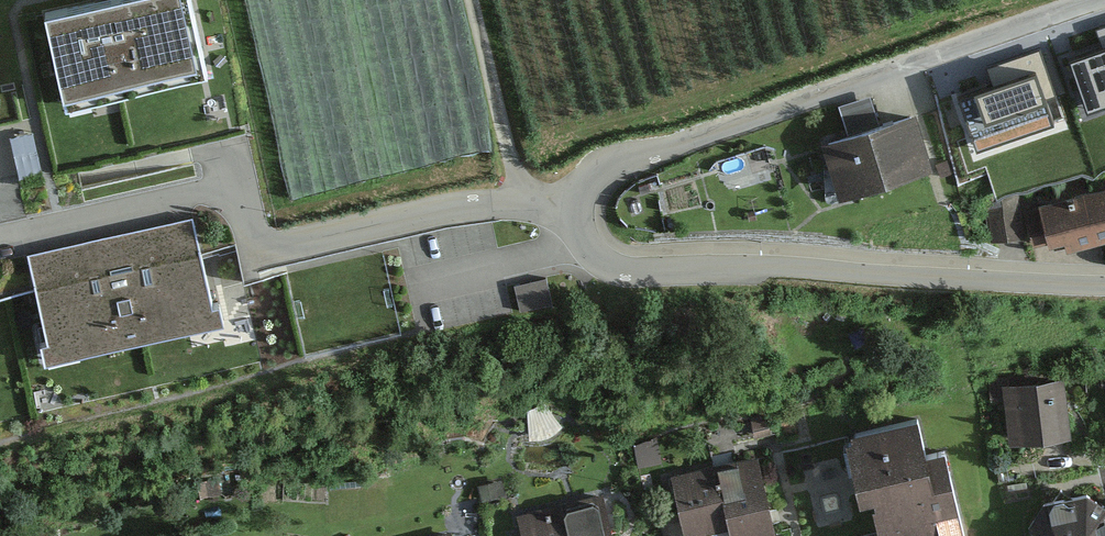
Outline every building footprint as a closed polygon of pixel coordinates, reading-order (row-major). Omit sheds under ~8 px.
[(38,13),(61,113),(218,78),(201,0),(97,0),(38,13)] [(1073,65),(1089,113),(1104,107),(1104,55),(1073,65)] [(1050,127),(1034,78),(961,102),(977,150),(1050,127)] [(912,119),(824,146),(840,198),(928,170),(912,119)] [(34,129),(14,134),(25,177),(45,172),(34,129)] [(1041,208),(1050,242),(1068,238),(1071,247),(1104,238),(1104,192),(1041,208)] [(1027,204),(992,204),(993,237),(1027,236),(1027,204)] [(194,220),(26,257),(48,358),(217,321),(194,220)] [(520,279),(523,306),(556,303),(553,276),(520,279)] [(1066,379),(1004,386),(1010,441),(1072,435),(1066,379)] [(845,437),(858,498),(878,493),(887,535),(965,535),(946,451),(927,455),(919,421),(845,437)] [(676,480),(690,535),(775,535),(756,460),(676,480)] [(1087,494),(1049,499),(1029,517),(1032,535),(1104,535),(1104,504),(1087,494)] [(525,517),(530,535),(614,535),(604,497),(525,517)]
